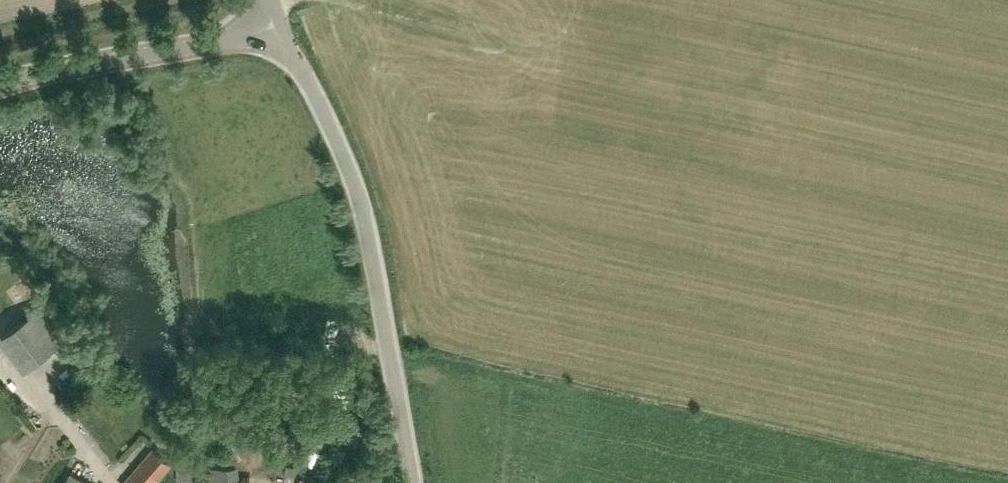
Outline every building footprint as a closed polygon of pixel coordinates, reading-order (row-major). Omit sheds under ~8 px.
[(67,338),(42,305),(0,337),(0,340),(24,371),(67,338)] [(178,482),(197,480),(194,441),(180,441),(180,456),(176,457),(178,482)] [(172,464),(151,447),(122,482),(156,482),(172,464)] [(240,466),(204,466),(204,482),(240,482),(240,466)] [(70,472),(64,482),(90,482),(70,472)]
